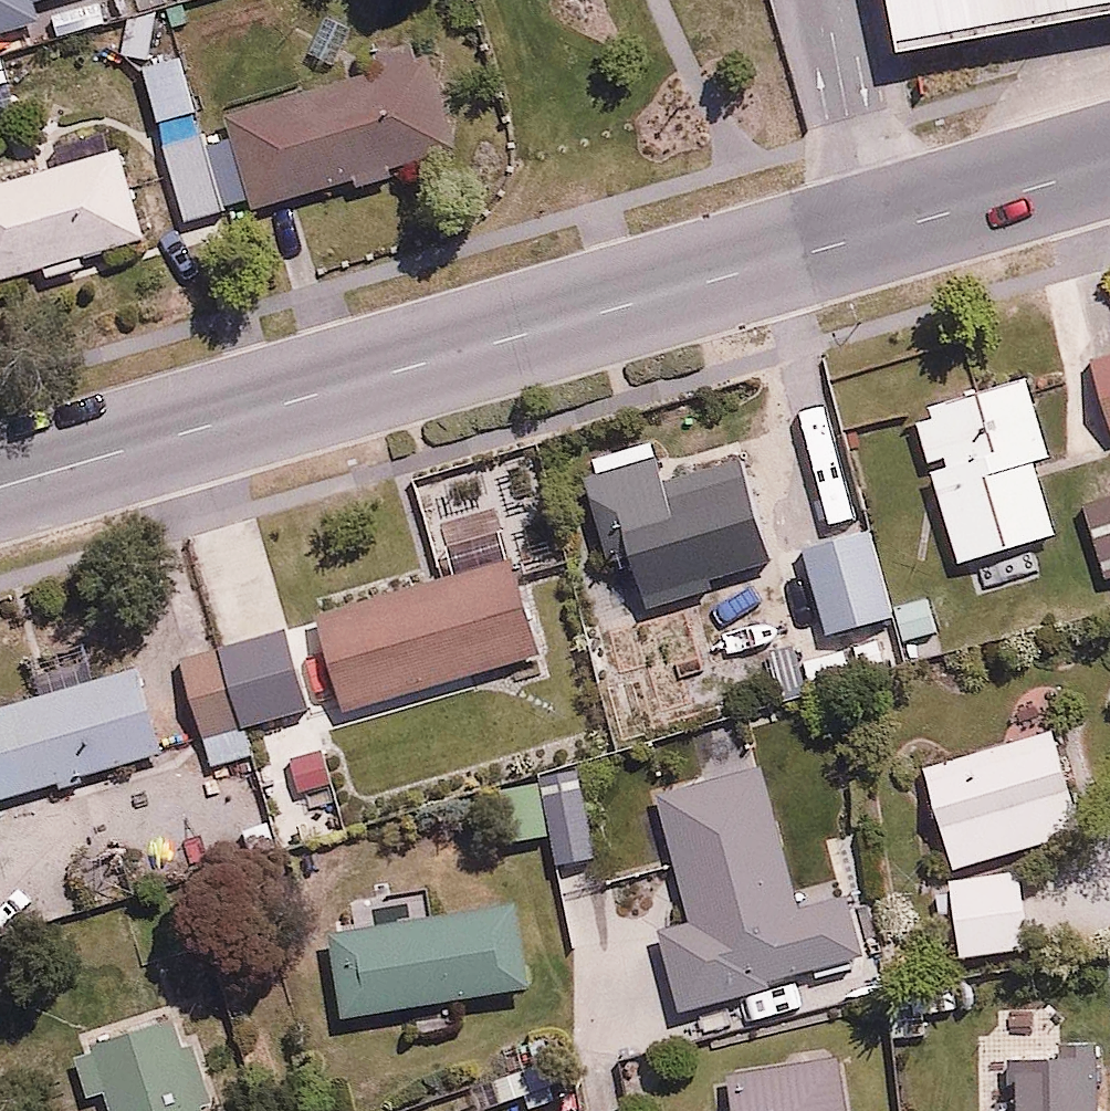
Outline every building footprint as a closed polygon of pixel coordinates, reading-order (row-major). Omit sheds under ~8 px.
[(42,12),(38,0),(0,0),(0,27),(42,12)] [(885,30),(1055,0),(880,0),(885,30)] [(176,41),(133,56),(155,117),(199,102),(176,41)] [(166,136),(183,207),(353,165),(357,182),(397,172),(392,153),(450,139),(427,48),(223,98),(228,120),(166,136)] [(40,255),(45,271),(79,261),(76,250),(144,229),(109,113),(46,132),(52,151),(0,167),(0,267),(40,255)] [(1083,347),(1109,416),(1109,336),(1083,347)] [(1025,363),(910,399),(957,552),(1052,523),(1032,458),(1052,451),(1025,363)] [(643,430),(573,455),(611,560),(631,553),(651,608),(714,586),(707,567),(777,542),(746,453),(695,471),(689,454),(656,465),(643,430)] [(856,514),(798,535),(832,625),(889,604),(856,514)] [(344,681),(351,702),(540,637),(507,539),(309,607),(319,636),(295,644),(312,692),(344,681)] [(248,621),(168,650),(210,766),(258,748),(246,715),(278,703),(248,621)] [(161,737),(128,643),(0,689),(0,795),(161,737)] [(920,760),(951,862),(1078,823),(1047,721),(920,760)] [(768,758),(661,784),(689,908),(661,914),(681,1000),(863,958),(842,869),(796,880),(768,758)] [(884,938),(888,1005),(958,1001),(955,943),(1025,939),(1020,861),(929,867),(933,935),(884,938)] [(518,897),(329,925),(341,1004),(530,976),(518,897)] [(116,1110),(203,1110),(169,1006),(70,1037),(86,1088),(106,1082),(116,1110)] [(1093,1028),(975,1032),(978,1110),(1095,1110),(1093,1028)] [(844,1045),(735,1064),(743,1110),(855,1110),(844,1045)]
